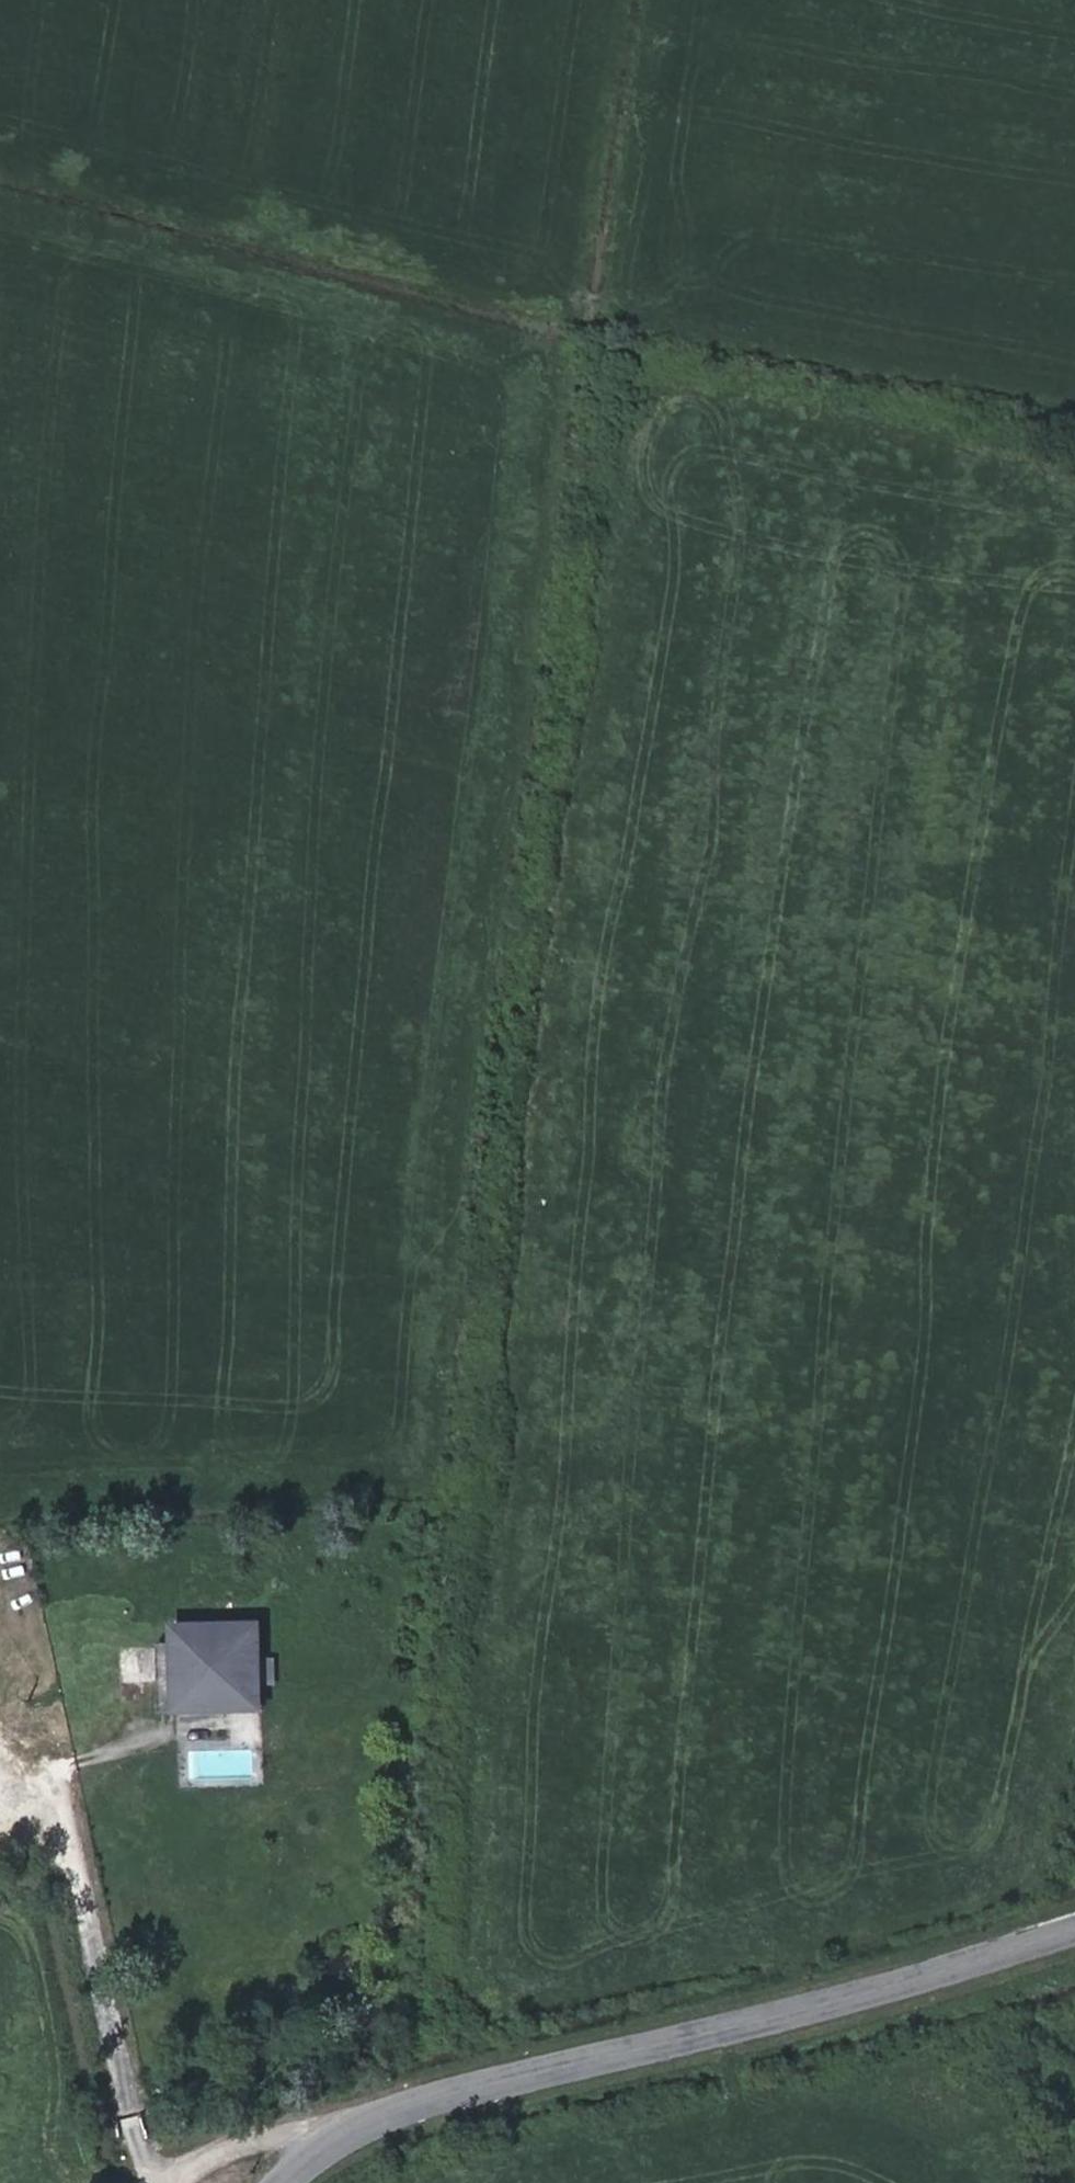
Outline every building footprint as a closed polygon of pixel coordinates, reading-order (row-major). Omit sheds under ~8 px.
[(224,1673),(272,1674),(269,1632),(182,1636),(183,1693),(224,1694),(224,1673)]
